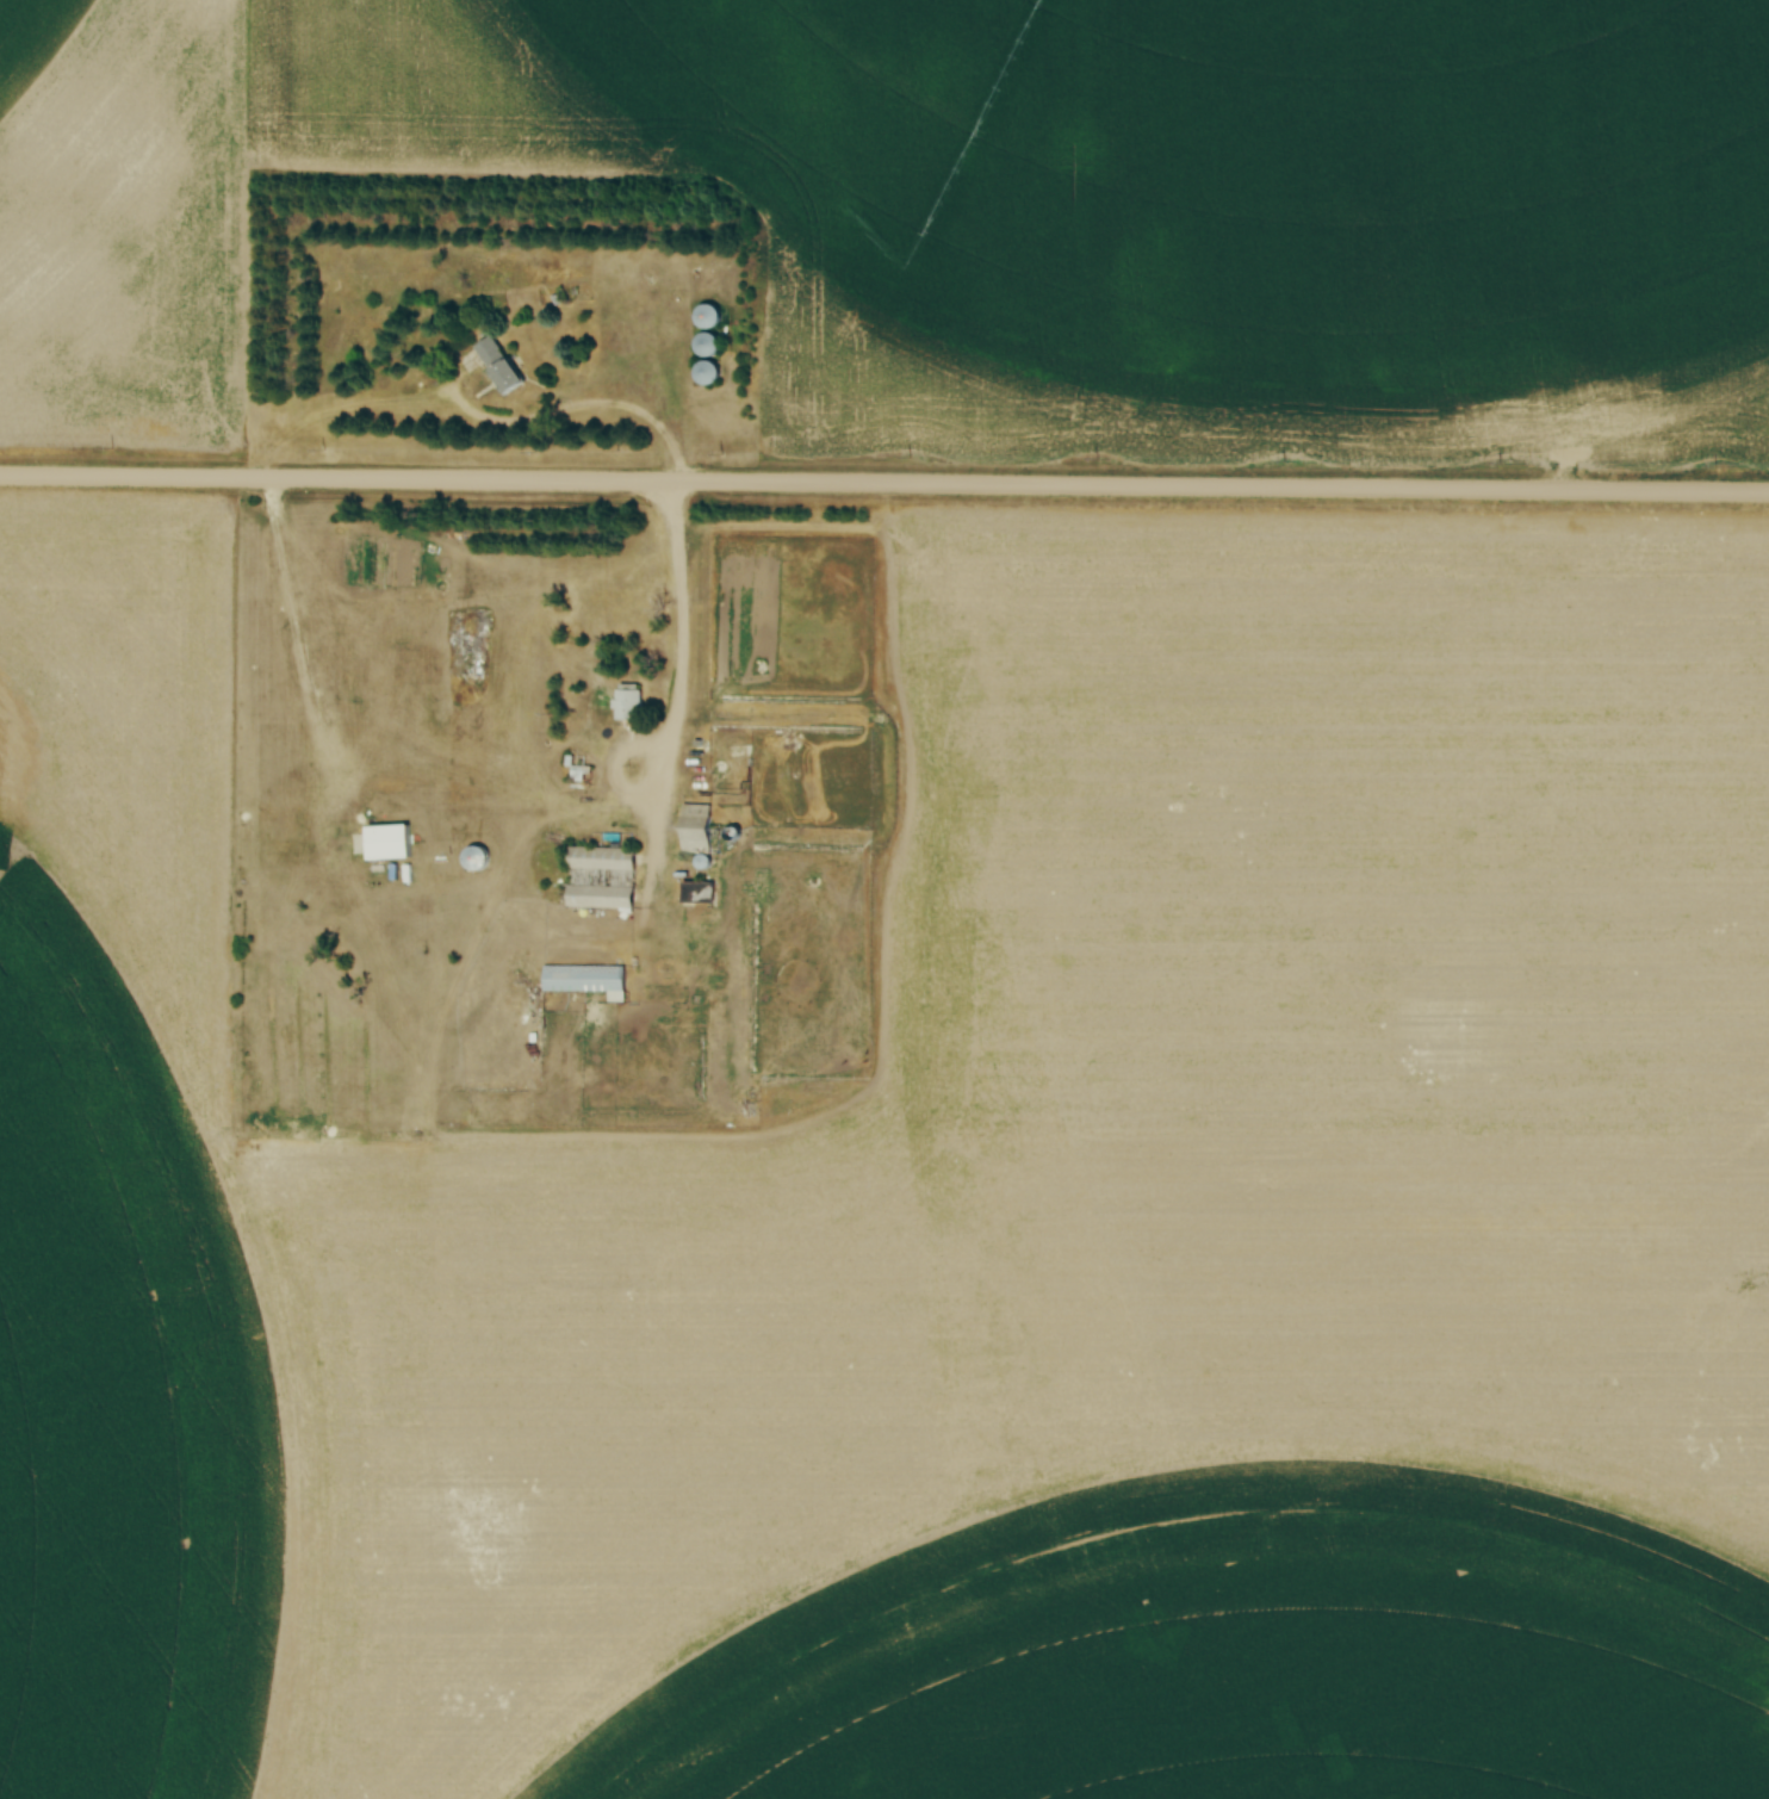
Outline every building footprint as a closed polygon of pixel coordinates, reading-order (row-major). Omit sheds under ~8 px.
[(715,328),(720,327),(724,323),(725,318),(724,312),(720,309),(715,308),(709,309),(706,312),(705,318),(706,323),(709,327),(715,328)] [(714,359),(719,358),(724,354),(726,351),(726,345),(724,340),(720,336),(715,335),(709,336),(706,340),(703,345),(703,349),(706,354),(709,358),(714,359)] [(523,387),(493,337),(458,358),(468,374),(484,364),(504,398),(523,387)] [(713,386),(718,385),(722,381),(725,378),(725,372),(722,367),(719,365),(714,362),(709,364),(705,367),(702,371),(702,377),(705,381),(708,385),(713,386)] [(641,722),(641,686),(616,686),(616,722),(641,722)] [(709,807),(681,807),(681,856),(709,856),(709,807)] [(367,862),(409,860),(408,826),(365,828),(367,862)] [(481,875),(488,853),(469,847),(462,869),(481,875)] [(567,910),(633,911),(635,851),(568,850),(567,910)] [(681,905),(713,905),(713,884),(681,884),(681,905)] [(544,994),(624,994),(624,968),(544,968),(544,994)]
